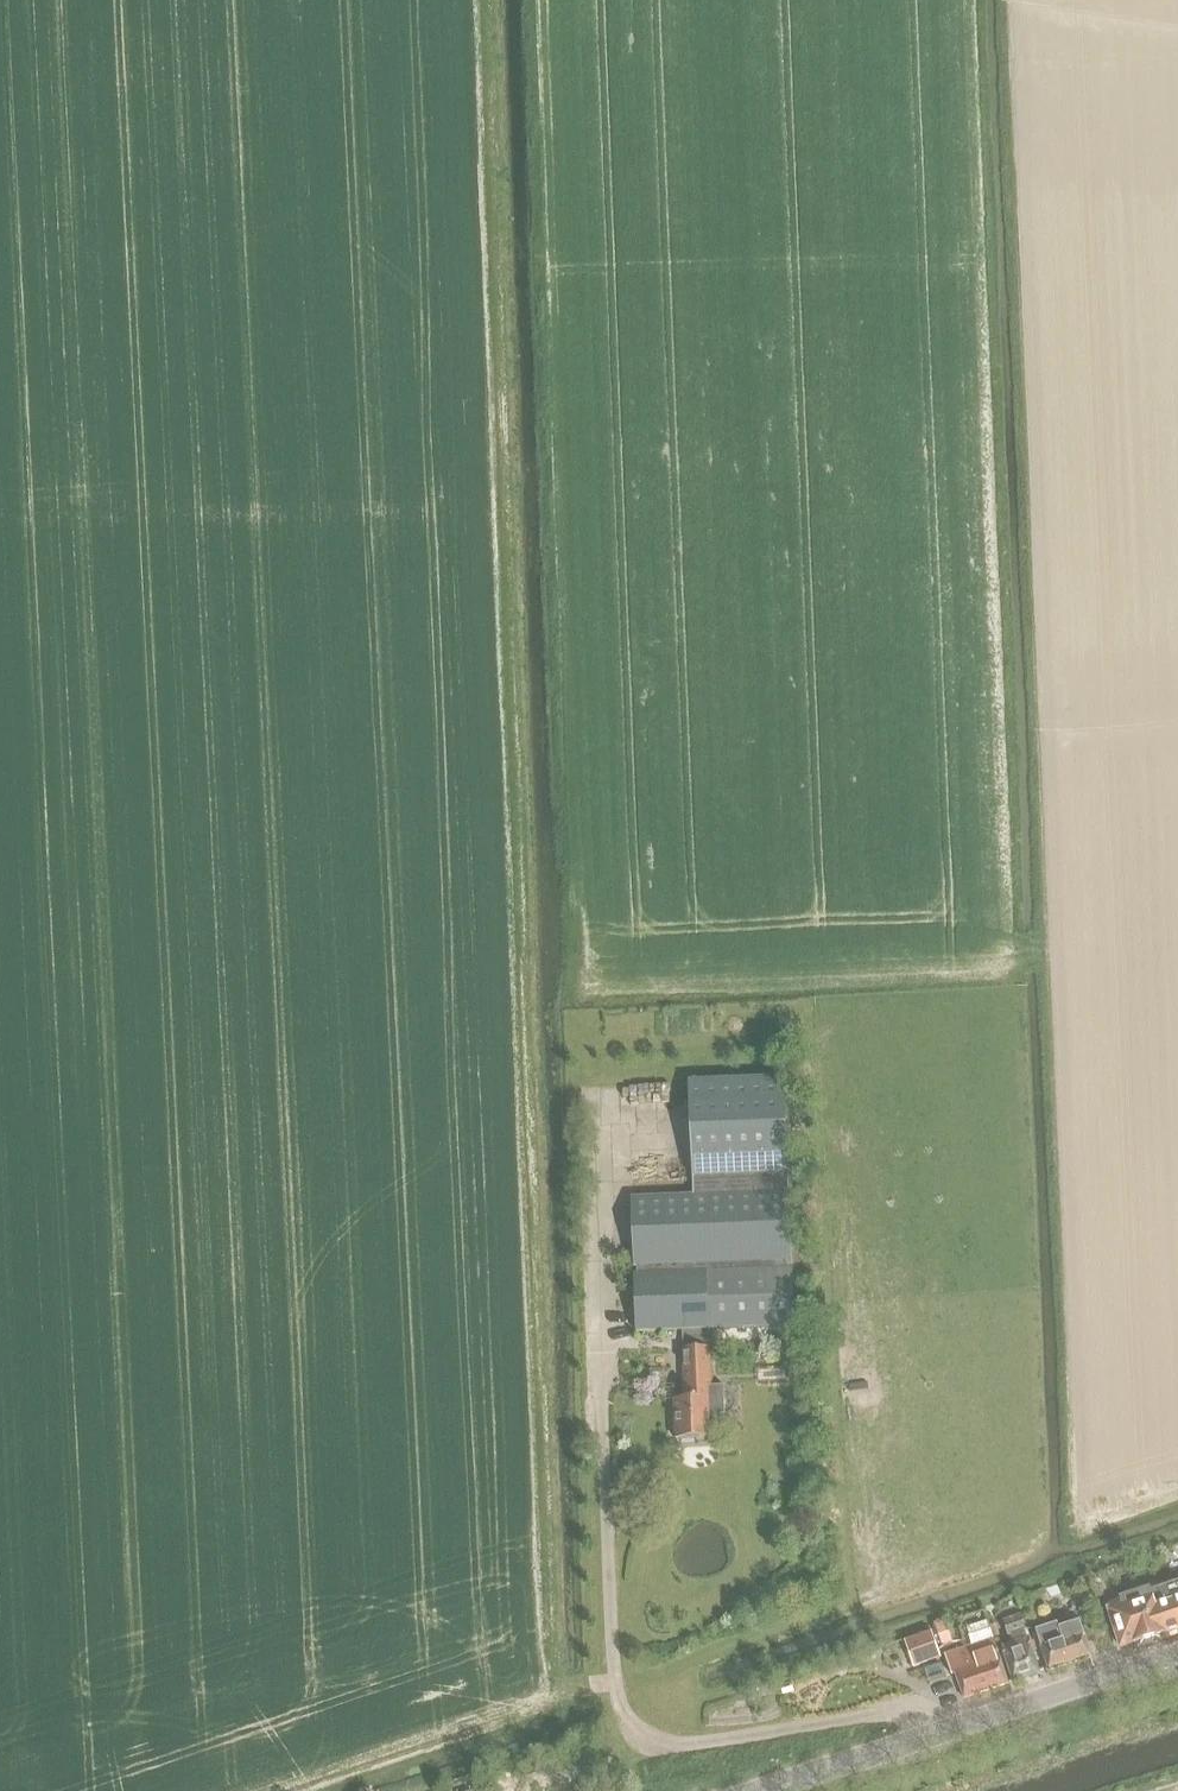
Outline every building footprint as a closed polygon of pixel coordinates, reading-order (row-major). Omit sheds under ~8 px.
[(708,1328),(794,1325),(783,1077),(689,1081),(693,1195),(632,1198),(634,1267),(637,1266),(637,1273),(634,1273),(637,1331),(681,1330),(684,1399),(675,1400),(676,1439),(709,1437),(708,1416),(711,1415),(725,1414),(724,1385),(710,1386),(708,1328)] [(1177,1628),(1177,1581),(1150,1591),(1149,1589),(1120,1598),(1121,1601),(1107,1606),(1121,1646),(1135,1642),(1177,1628)] [(1013,1682),(1038,1673),(1024,1630),(1025,1630),(1021,1615),(1003,1621),(1007,1636),(1010,1635),(1012,1643),(1001,1646),(1013,1682)] [(940,1643),(951,1639),(944,1619),(934,1622),(940,1643)] [(1048,1670),(1090,1656),(1078,1622),(1058,1628),(1056,1624),(1035,1630),(1048,1670)] [(940,1656),(931,1630),(903,1640),(912,1666),(940,1656)] [(978,1644),(951,1653),(944,1655),(951,1675),(955,1674),(963,1698),(1008,1683),(994,1639),(978,1644)] [(940,1663),(923,1668),(927,1682),(944,1676),(940,1663)] [(526,1776),(537,1773),(535,1764),(524,1766),(526,1776)] [(500,1789),(519,1782),(516,1772),(480,1784),(482,1790),(501,1790),(500,1789)] [(445,1783),(448,1790),(452,1790),(463,1787),(459,1778),(445,1783)]
